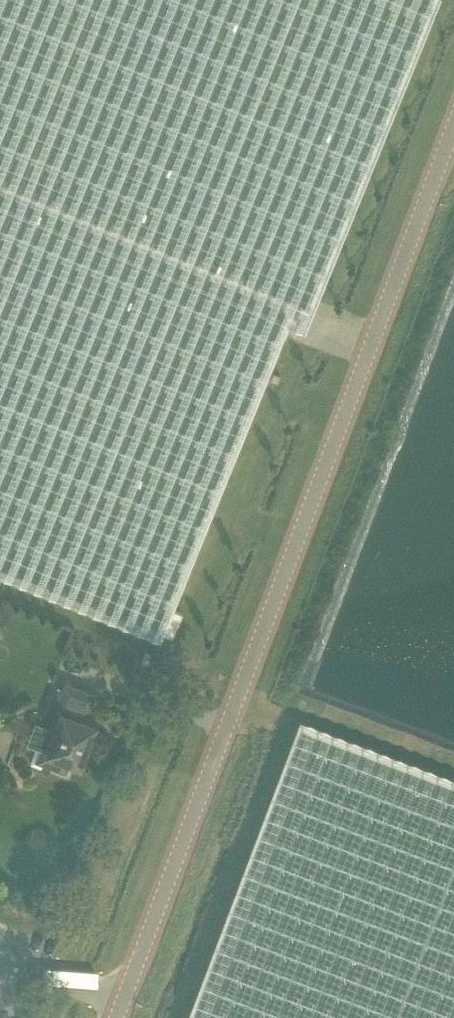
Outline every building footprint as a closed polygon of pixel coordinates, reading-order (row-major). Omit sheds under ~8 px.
[(160,636),(287,320),(303,326),(435,0),(0,0),(0,571),(160,636)] [(161,636),(171,640),(181,616),(171,612),(161,636)] [(43,763),(65,771),(68,761),(71,762),(73,757),(81,760),(93,730),(85,727),(87,721),(84,720),(94,695),(66,684),(41,749),(36,747),(29,763),(41,768),(43,763)] [(303,737),(197,1017),(453,1017),(453,794),(303,737)]
